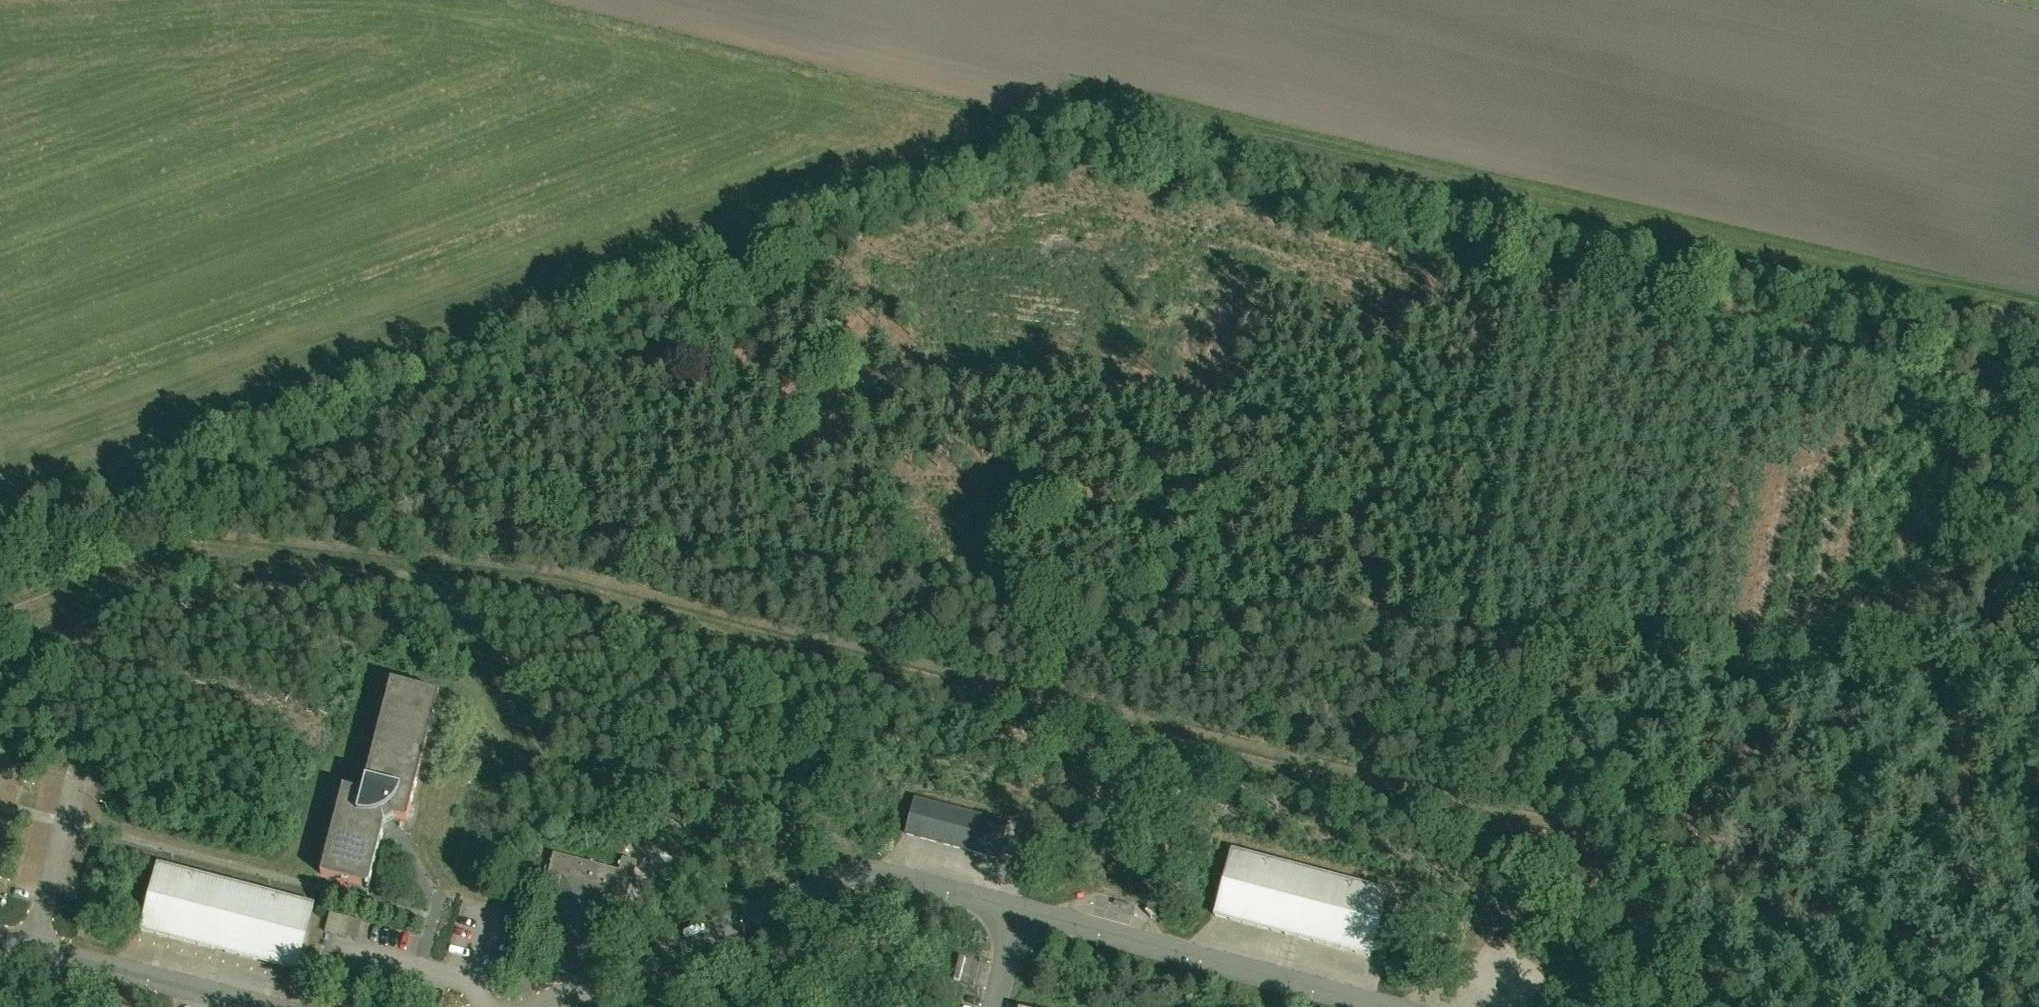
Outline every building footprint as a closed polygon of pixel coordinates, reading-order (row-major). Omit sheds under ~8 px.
[(343,788),(321,874),(367,886),(366,888),(368,889),(384,830),(384,827),(384,823),(395,817),(395,818),(407,821),(440,694),(391,681),(362,793),(343,788)] [(906,834),(997,858),(1006,823),(915,799),(906,834)] [(1232,851),(1215,915),(1370,956),(1387,892),(1232,851)] [(561,887),(551,924),(597,937),(605,906),(624,911),(637,862),(623,858),(619,871),(554,854),(546,883),(561,887)] [(141,930),(296,970),(313,905),(158,865),(141,930)] [(1144,912),(1150,919),(1154,915),(1148,909),(1144,912)] [(954,979),(959,981),(965,958),(960,956),(954,979)]
